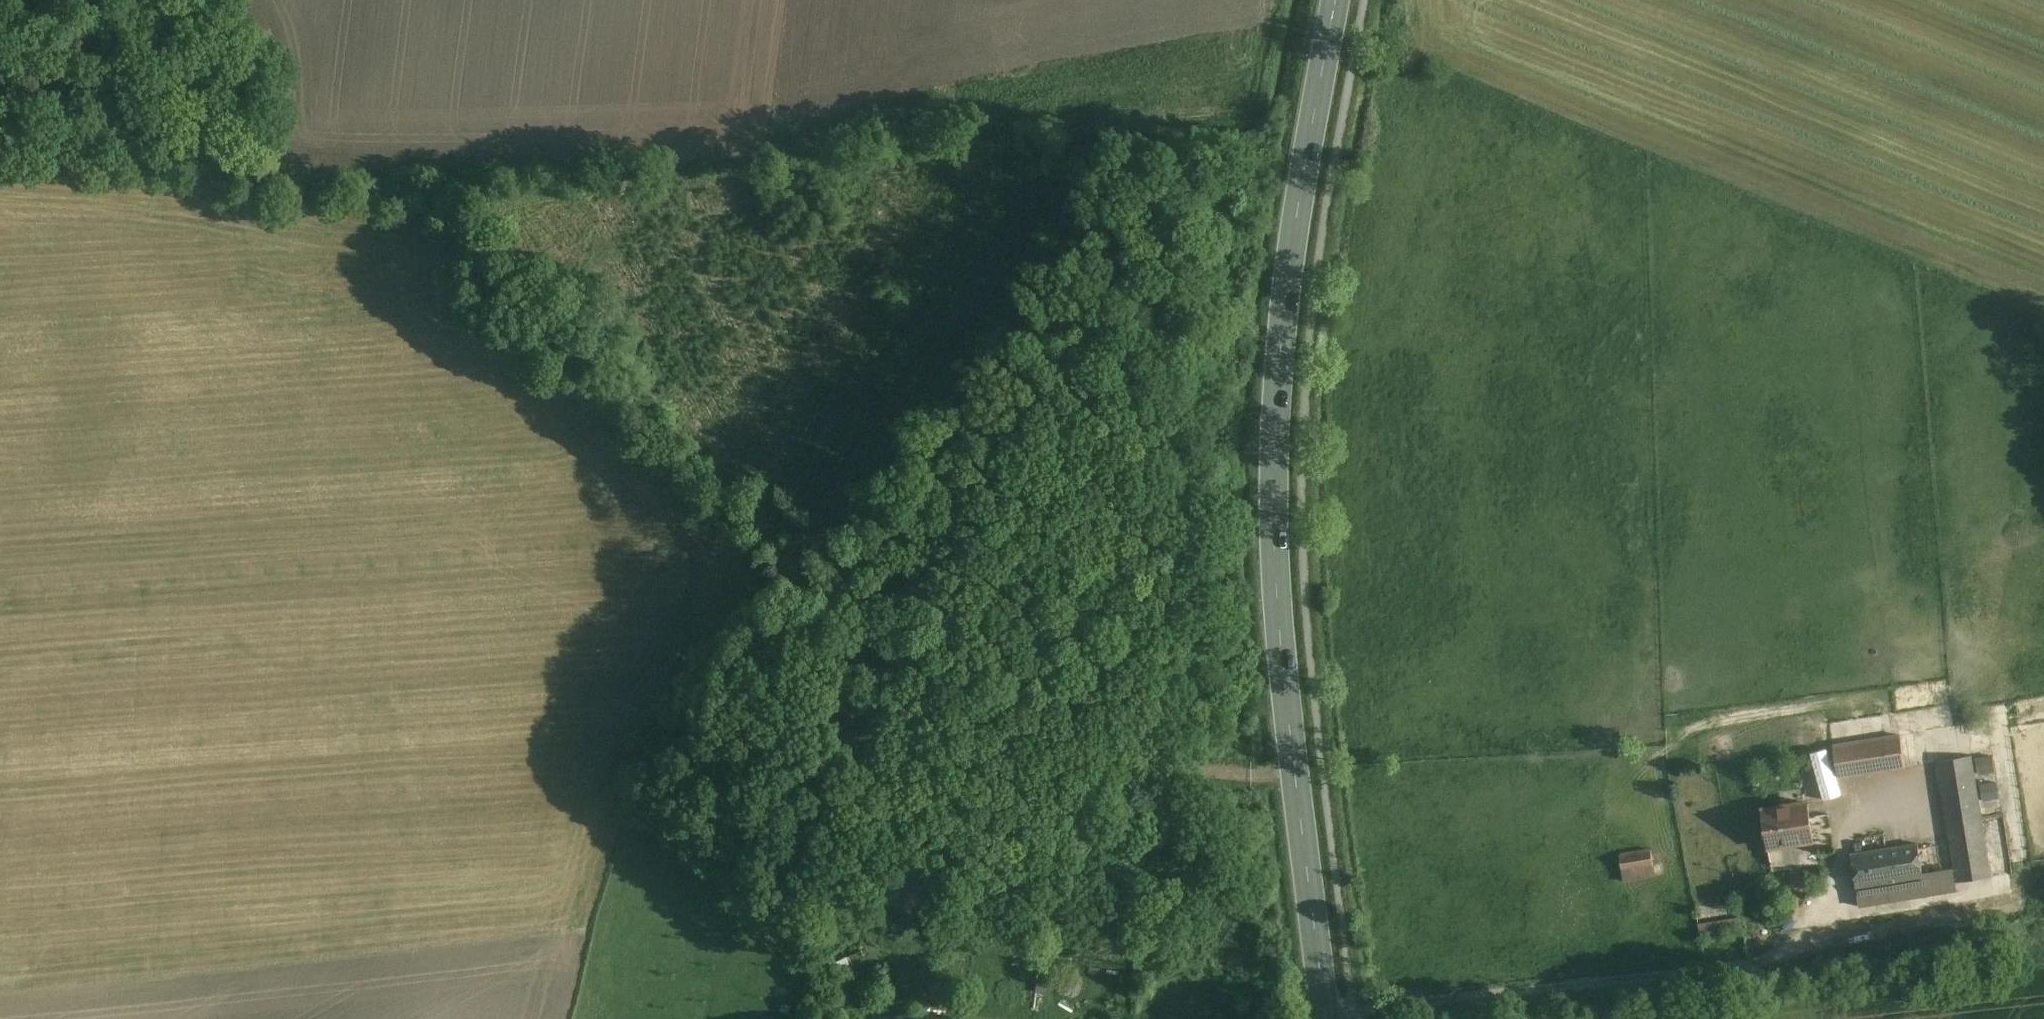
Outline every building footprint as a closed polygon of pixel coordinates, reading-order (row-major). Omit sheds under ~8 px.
[(1893,772),(1890,739),(1821,745),(1824,778),(1893,772)] [(1983,755),(1926,764),(1945,889),(2003,880),(1983,755)] [(1808,803),(1763,810),(1768,848),(1814,841),(1808,803)] [(1618,851),(1622,879),(1655,874),(1651,847),(1618,851)] [(1910,882),(1907,851),(1834,858),(1838,889),(1910,882)] [(1728,899),(1684,901),(1687,946),(1731,944),(1728,899)] [(862,946),(837,957),(846,976),(857,972),(854,964),(867,959),(862,946)]
